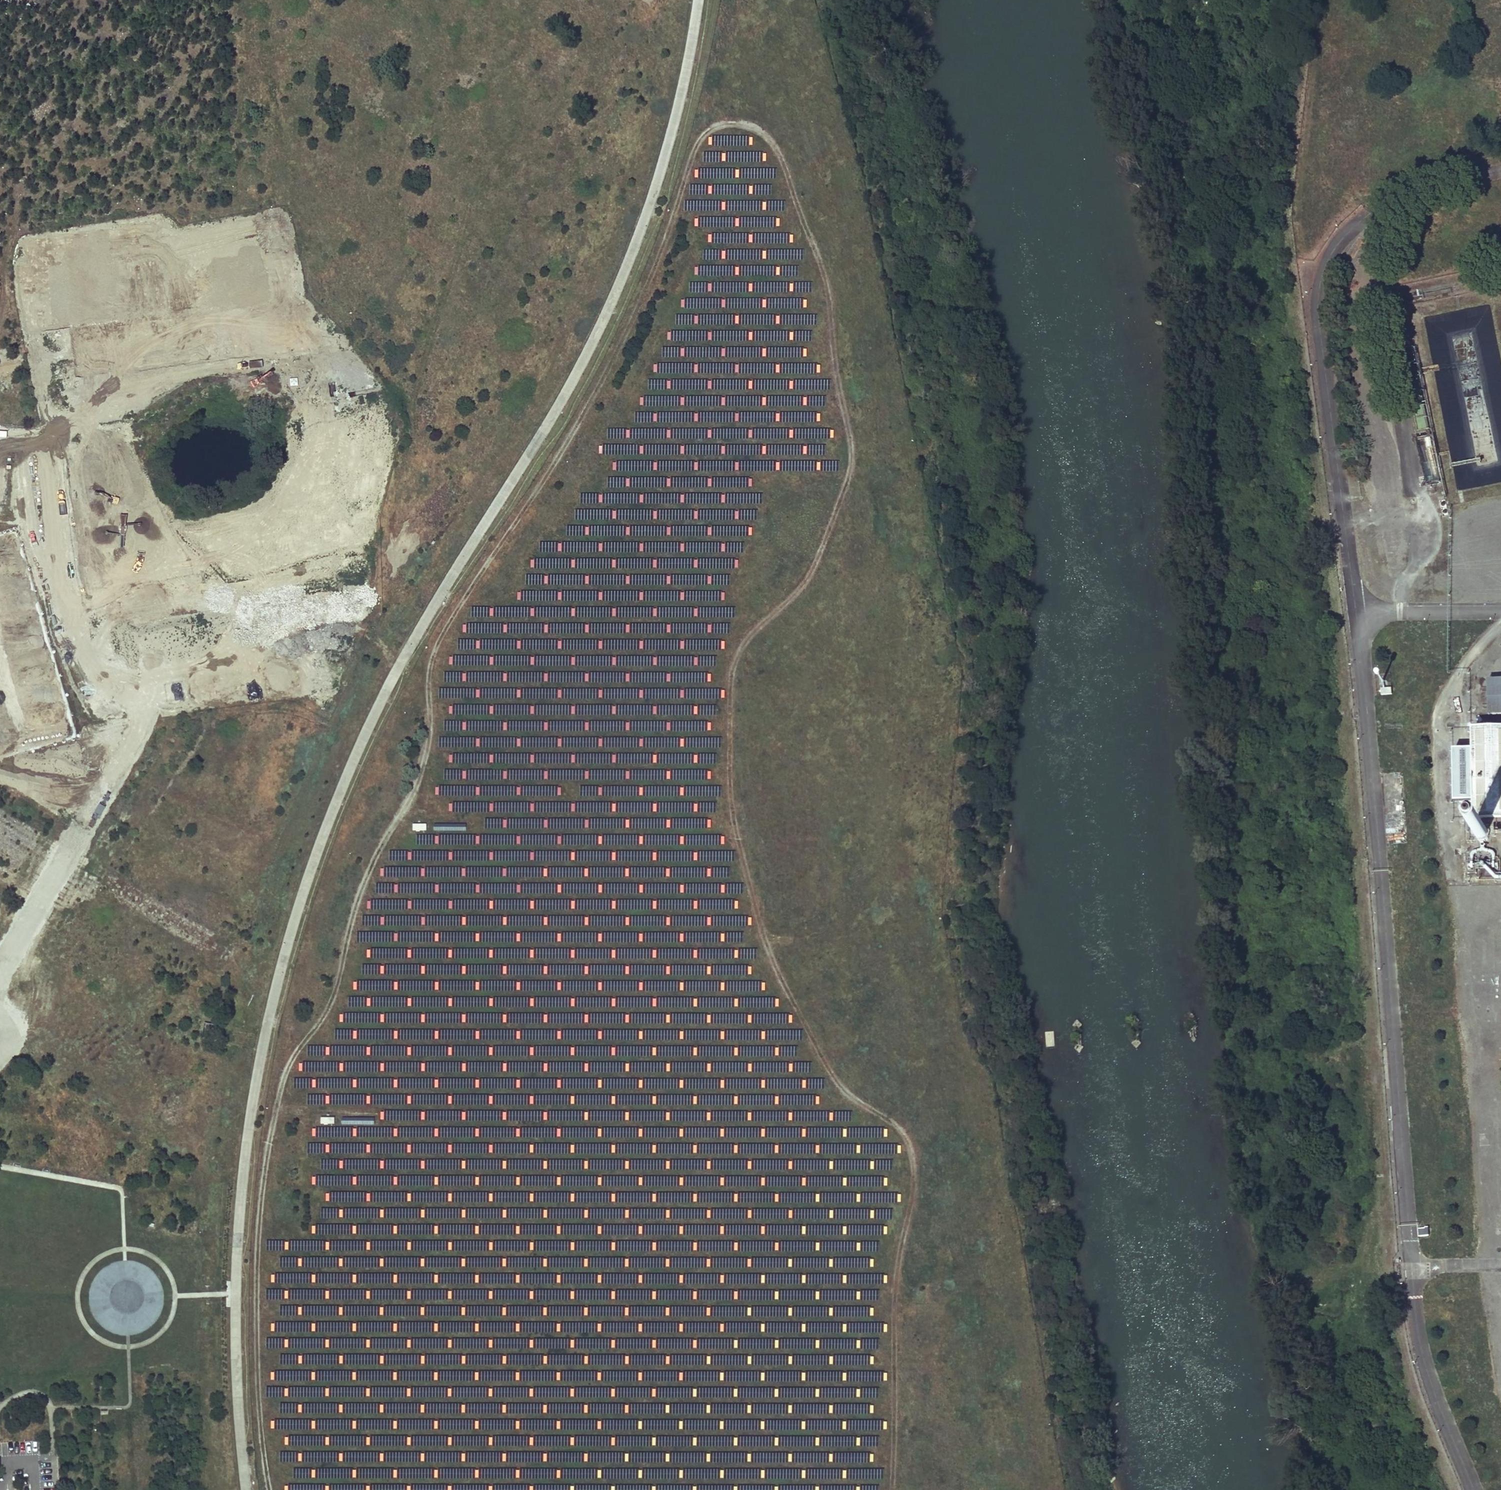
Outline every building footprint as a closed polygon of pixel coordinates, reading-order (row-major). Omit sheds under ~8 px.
[(1415,342),(1407,343),(1411,358),(1418,356),(1415,342)] [(1500,712),(1500,677),(1487,677),(1487,712),(1500,712)] [(1474,730),(1474,750),(1455,750),(1456,800),(1475,800),(1476,820),(1500,820),(1500,730),(1474,730)] [(1487,829),(1481,828),(1476,830),(1474,836),(1475,841),(1480,844),(1486,844),(1490,840),(1490,834),(1487,829)] [(1429,1227),(1419,1228),(1419,1237),(1429,1237),(1429,1227)]
